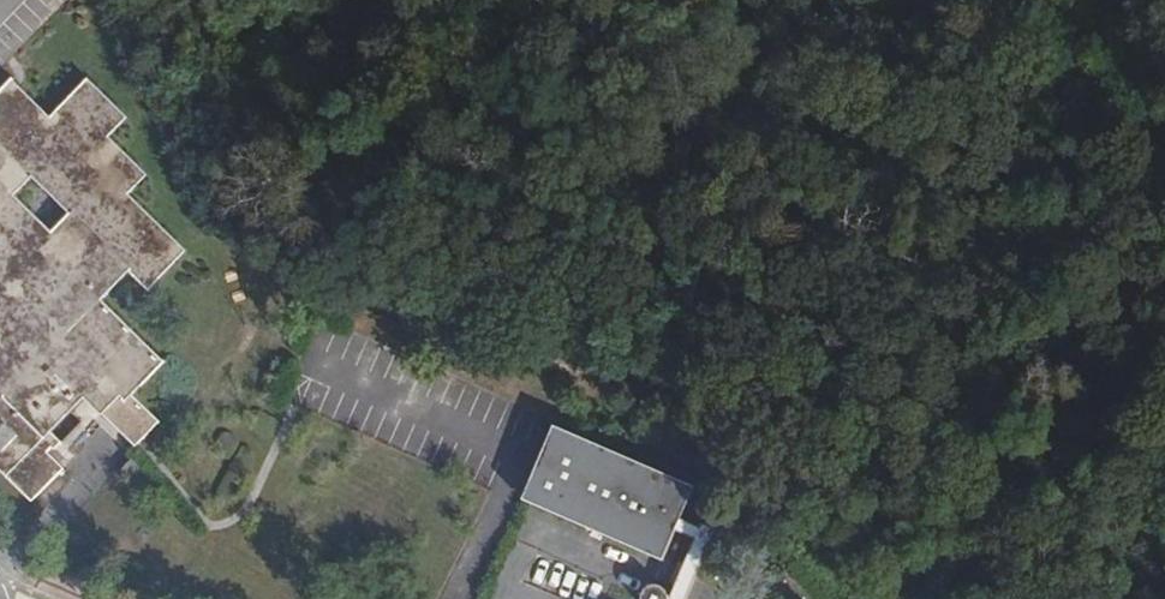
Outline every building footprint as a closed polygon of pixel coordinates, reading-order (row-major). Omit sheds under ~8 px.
[(6,478),(84,400),(81,398),(90,390),(109,407),(118,398),(124,403),(163,363),(101,300),(128,273),(148,291),(187,251),(129,194),(147,176),(109,138),(128,120),(89,80),(50,118),(12,81),(0,92),(0,472),(6,478)] [(108,408),(109,407),(90,390),(81,398),(84,400),(100,417),(108,408)] [(642,468),(554,430),(524,499),(612,538),(642,468)] [(642,468),(612,538),(662,560),(693,491),(642,468)]
